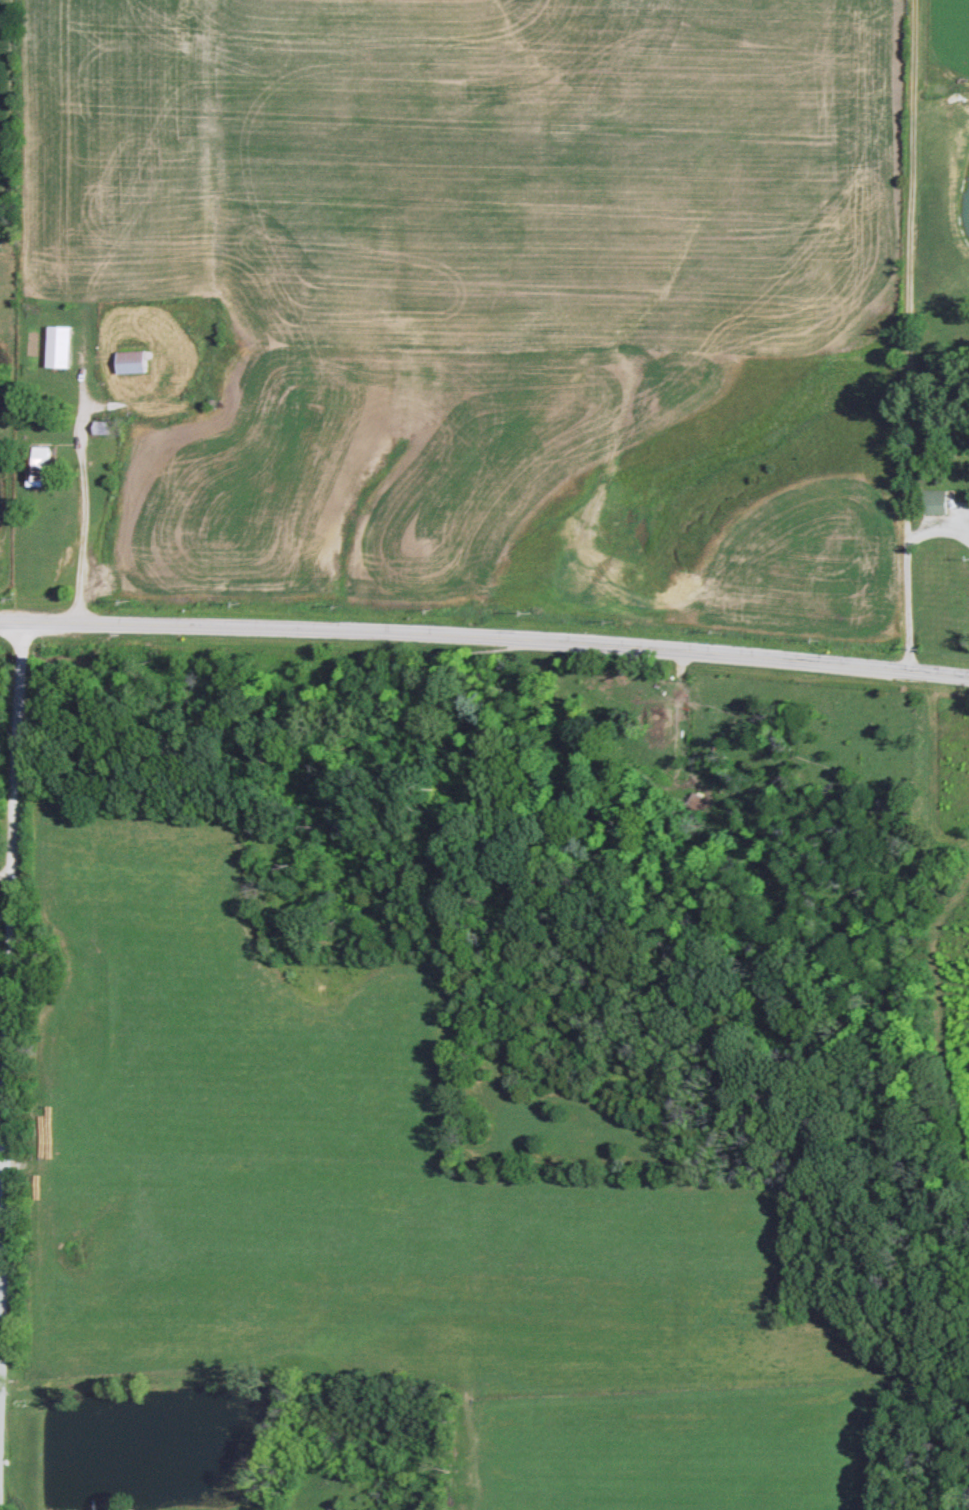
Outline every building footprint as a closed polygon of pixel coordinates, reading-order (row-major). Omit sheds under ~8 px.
[(45,367),(67,367),(67,327),(45,327),(45,367)] [(146,373),(146,351),(114,351),(114,373),(146,373)] [(45,447),(29,447),(29,456),(25,456),(25,486),(45,486),(45,447)] [(946,513),(946,489),(920,489),(920,513),(946,513)]
